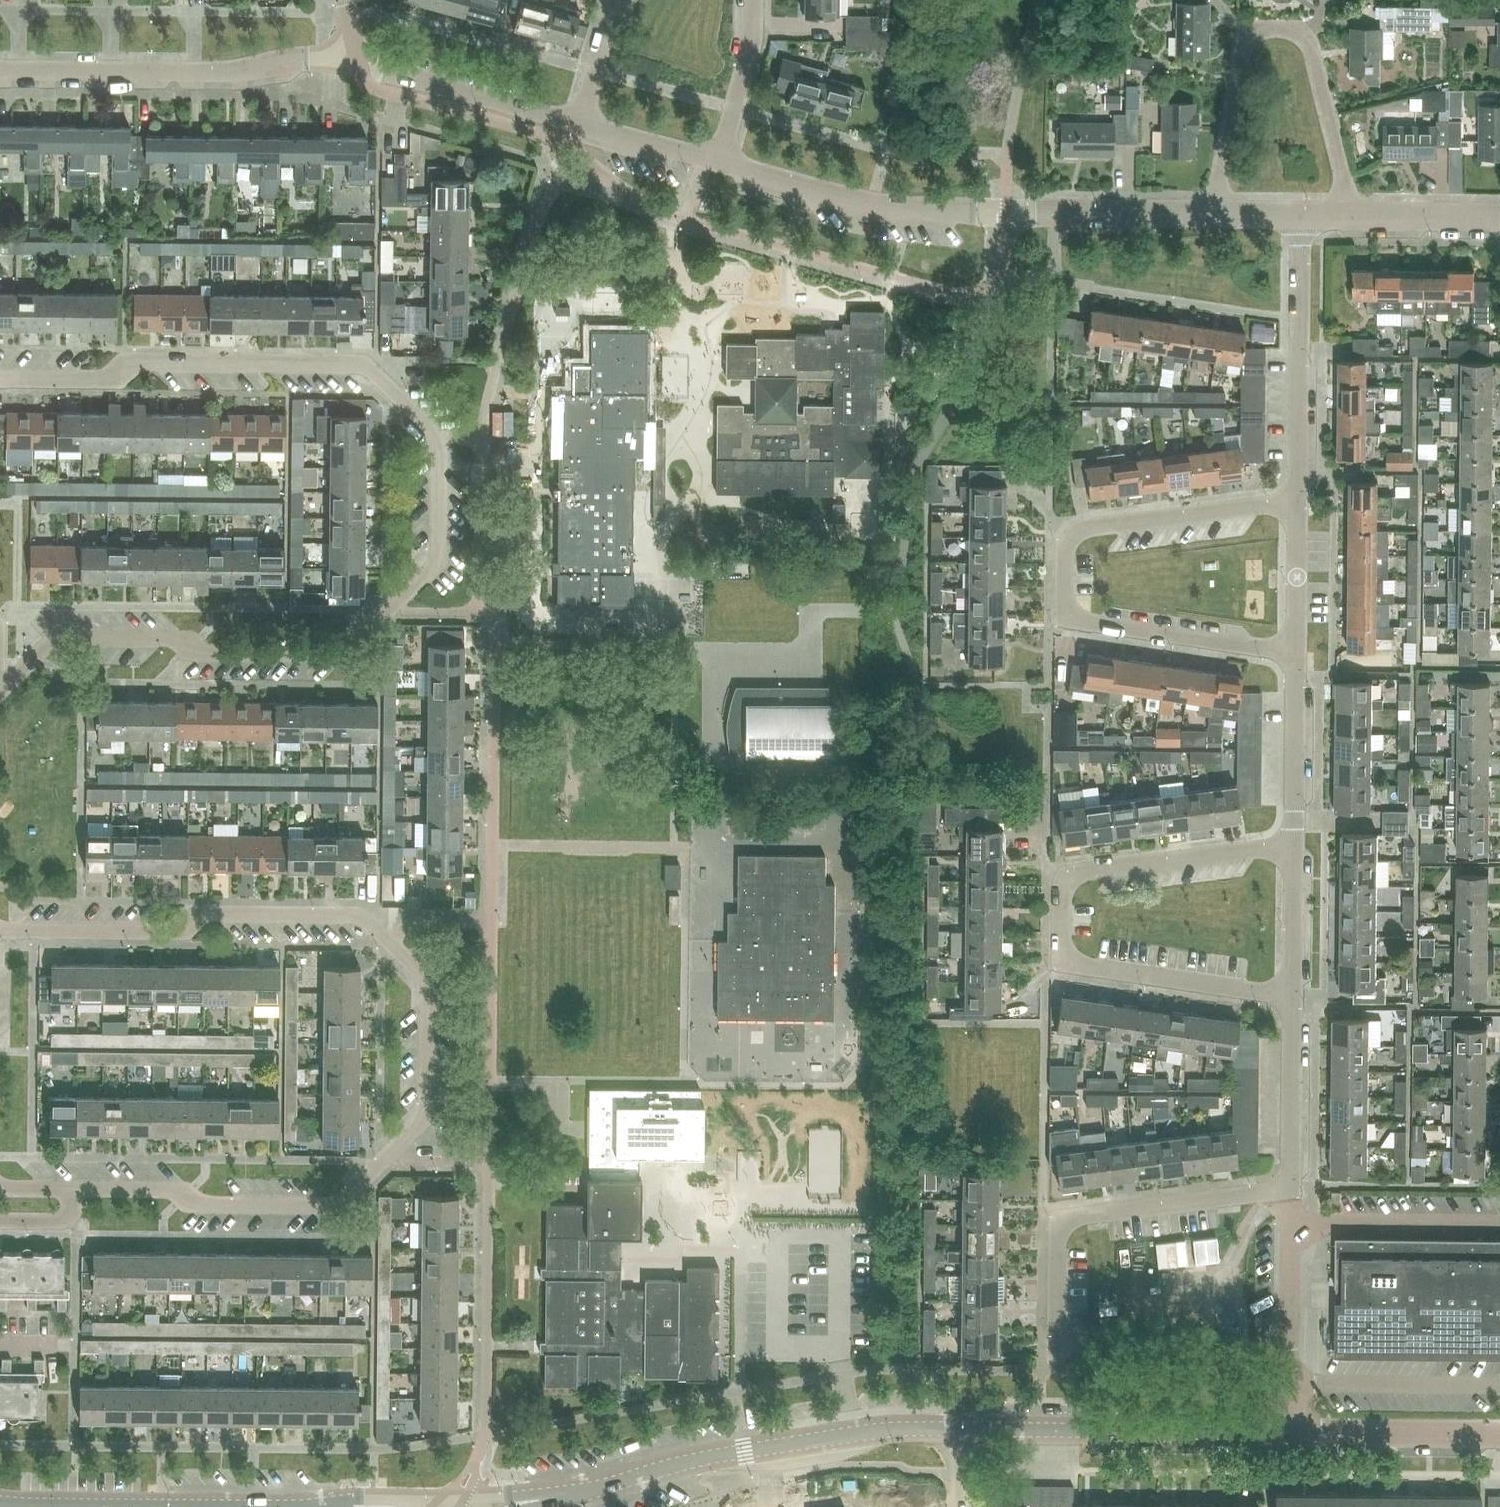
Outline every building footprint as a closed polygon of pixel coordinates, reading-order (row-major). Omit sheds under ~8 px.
[(466,0),(436,0),(434,8),(462,15),(466,0)] [(462,15),(490,23),(496,0),(466,0),(462,15)] [(551,0),(521,0),(513,29),(541,37),(551,0)] [(552,3),(553,0),(551,0),(541,37),(570,45),(579,10),(552,3)] [(838,0),(802,0),(802,16),(838,17),(838,0)] [(1206,55),(1207,3),(1177,3),(1176,55),(1206,55)] [(1450,9),(1397,9),(1397,17),(1381,17),(1380,29),(1396,28),(1431,29),(1431,12),(1450,12),(1450,9)] [(1475,9),(1450,9),(1450,12),(1450,22),(1462,22),(1495,22),(1495,10),(1475,9)] [(873,31),(881,31),(881,16),(845,15),(845,30),(873,31)] [(1499,22),(1499,43),(1490,43),(1490,66),(1499,66),(1499,22)] [(1379,85),(1380,29),(1352,28),(1351,73),(1364,73),(1364,78),(1366,82),(1370,85),(1379,85)] [(873,49),(873,31),(845,30),(845,49),(873,49)] [(873,31),(873,49),(880,49),(880,55),(894,55),(895,31),(881,31),(873,31)] [(1127,54),(1125,66),(1150,70),(1152,58),(1127,54)] [(816,112),(825,78),(827,71),(782,58),(775,84),(791,88),(787,104),(816,112)] [(825,78),(816,112),(844,119),(848,104),(860,107),(864,88),(825,78)] [(1162,102),(1161,155),(1192,155),(1192,130),(1196,130),(1196,113),(1192,113),(1192,102),(1162,102)] [(1480,105),(1480,158),(1499,158),(1499,106),(1480,105)] [(1125,108),(1125,114),(1124,143),(1136,143),(1136,108),(1125,108)] [(1124,143),(1125,114),(1112,113),(1112,124),(1060,123),(1060,126),(1056,127),(1056,138),(1060,140),(1060,154),(1112,154),(1112,143),(1124,143)] [(1449,121),(1449,120),(1437,120),(1436,126),(1385,126),(1384,156),(1436,156),(1436,145),(1449,146),(1449,121)] [(1449,121),(1449,146),(1461,146),(1461,120),(1449,120),(1449,121)] [(41,127),(0,126),(0,150),(24,150),(24,173),(41,173),(41,127)] [(84,188),(85,127),(41,127),(41,173),(42,173),(42,151),(68,151),(67,188),(84,188)] [(130,128),(85,127),(84,188),(85,188),(86,151),(112,151),(112,174),(111,174),(111,188),(137,189),(137,160),(138,160),(138,136),(130,136),(130,128)] [(146,160),(173,160),(173,182),(190,182),(190,136),(138,136),(138,160),(146,160)] [(234,183),(234,136),(190,136),(190,182),(191,182),(191,160),(216,161),(216,182),(234,183)] [(278,137),(234,136),(234,183),(235,183),(235,161),(251,161),(251,184),(259,184),(260,199),(278,199),(278,183),(278,137)] [(322,183),(322,137),(278,137),(278,183),(279,183),(279,161),(295,161),(295,183),(322,183)] [(322,137),(322,183),(323,183),(323,161),(349,162),(349,184),(376,184),(376,148),(367,148),(367,138),(322,137)] [(394,206),(394,177),(382,177),(382,205),(394,206)] [(431,206),(468,206),(468,180),(432,180),(432,194),(406,194),(406,177),(394,177),(394,206),(431,206)] [(468,231),(468,206),(431,206),(431,231),(468,231)] [(468,256),(468,231),(431,231),(431,256),(468,256)] [(382,255),(393,256),(393,240),(382,240),(382,255)] [(16,241),(0,241),(0,253),(16,253),(16,241)] [(41,254),(41,241),(16,241),(16,253),(41,254)] [(67,254),(67,242),(41,241),(41,254),(67,254)] [(91,254),(91,242),(67,242),(67,254),(91,254)] [(112,254),(112,243),(112,242),(91,242),(91,254),(112,254)] [(162,256),(162,243),(139,243),(139,255),(162,256)] [(187,256),(188,243),(162,243),(162,256),(187,256)] [(212,256),(212,243),(188,243),(187,256),(212,256)] [(238,256),(238,244),(212,243),(212,256),(238,256)] [(262,256),(263,244),(238,244),(238,256),(262,256)] [(287,256),(287,244),(263,244),(262,256),(287,256)] [(312,257),(313,244),(287,244),(287,256),(312,257)] [(338,257),(338,244),(313,244),(312,257),(338,257)] [(363,257),(363,245),(338,244),(338,257),(363,257)] [(392,271),(393,256),(382,255),(381,271),(392,271)] [(467,282),(468,256),(431,256),(431,281),(467,282)] [(352,296),(337,296),(337,331),(363,331),(363,330),(375,331),(375,268),(362,268),(362,285),(352,285),(352,296)] [(1379,312),(1379,270),(1354,269),(1354,296),(1367,296),(1367,312),(1379,312)] [(1403,297),(1403,270),(1379,270),(1379,312),(1390,312),(1404,312),(1404,297),(1403,297)] [(1426,270),(1403,270),(1403,297),(1404,297),(1404,312),(1415,312),(1426,312),(1426,270)] [(1451,312),(1451,270),(1426,270),(1426,312),(1451,312)] [(1490,321),(1490,280),(1474,280),(1474,270),(1451,270),(1451,312),(1472,313),(1472,321),(1490,321)] [(467,307),(467,282),(431,281),(431,306),(467,307)] [(16,293),(0,293),(0,328),(16,329),(16,293)] [(40,329),(41,294),(16,293),(16,329),(40,329)] [(66,329),(66,294),(41,294),(40,329),(66,329)] [(90,339),(90,329),(91,294),(66,294),(66,329),(80,329),(80,339),(90,339)] [(91,294),(90,329),(105,329),(105,339),(116,339),(116,330),(117,330),(117,294),(91,294)] [(161,330),(161,295),(135,294),(135,329),(161,330)] [(186,330),(187,295),(161,295),(161,330),(186,330)] [(211,330),(212,295),(187,295),(186,330),(211,330)] [(237,330),(237,295),(212,295),(211,330),(237,330)] [(262,330),(262,296),(237,295),(237,330),(262,330)] [(287,331),(287,296),(262,296),(262,330),(287,331)] [(312,331),(312,296),(287,296),(287,331),(312,331)] [(337,331),(337,296),(312,296),(312,331),(337,331)] [(393,332),(393,306),(381,306),(381,332),(393,332)] [(406,315),(406,306),(393,306),(393,332),(405,332),(406,315)] [(431,306),(406,306),(406,315),(431,315),(431,332),(467,332),(467,307),(431,306)] [(569,307),(555,307),(555,315),(569,315),(569,307)] [(1089,322),(1076,319),(1071,352),(1085,354),(1087,340),(1100,341),(1098,357),(1109,359),(1112,343),(1117,313),(1091,309),(1089,322)] [(742,404),(718,404),(716,404),(716,431),(716,458),(715,492),(716,492),(832,493),(833,475),(845,476),(845,477),(883,477),(884,438),(874,438),(874,423),(876,423),(876,388),(884,388),(884,350),(884,311),(850,311),(850,323),(842,323),(842,328),(824,328),(824,335),(795,334),(795,338),(776,338),(755,338),(755,343),(725,343),(725,377),(754,377),(754,412),(742,412),(742,404)] [(1142,317),(1117,313),(1112,343),(1109,359),(1109,360),(1123,362),(1126,345),(1138,347),(1142,317)] [(1163,351),(1168,320),(1142,317),(1138,347),(1163,351)] [(1188,362),(1189,355),(1193,324),(1168,320),(1163,351),(1161,367),(1173,369),(1174,360),(1188,362)] [(1214,358),(1219,328),(1193,324),(1189,355),(1214,358)] [(1245,332),(1219,328),(1214,358),(1215,358),(1213,372),(1225,373),(1227,360),(1240,362),(1241,360),(1243,347),(1245,332)] [(634,488),(634,456),(646,456),(647,332),(591,331),(591,365),(573,365),(573,393),(559,393),(559,443),(559,488),(554,488),(554,498),(558,498),(558,561),(554,561),(554,562),(554,572),(558,572),(557,605),(590,605),(590,603),(600,603),(600,605),(633,605),(633,573),(631,573),(632,509),(632,488),(634,488)] [(1378,355),(1378,346),(1378,338),(1353,338),(1353,354),(1378,355)] [(1450,339),(1450,355),(1490,355),(1491,339),(1450,339)] [(1378,355),(1393,355),(1393,346),(1378,346),(1378,355)] [(1426,355),(1426,346),(1411,346),(1411,355),(1426,355)] [(1426,355),(1441,355),(1441,346),(1426,346),(1426,355)] [(1265,360),(1265,349),(1265,347),(1243,347),(1241,360),(1265,360)] [(1265,373),(1265,360),(1241,360),(1240,362),(1240,373),(1265,373)] [(1366,385),(1366,362),(1366,361),(1340,360),(1340,385),(1366,385)] [(1450,362),(1450,367),(1455,372),(1456,372),(1456,386),(1493,386),(1494,363),(1494,362),(1450,362)] [(1413,386),(1413,371),(1404,371),(1404,385),(1413,386)] [(1264,386),(1265,373),(1240,373),(1240,385),(1264,386)] [(1419,386),(1434,386),(1434,378),(1420,377),(1419,386)] [(1264,398),(1264,386),(1240,385),(1240,397),(1264,398)] [(1380,385),(1366,385),(1340,385),(1339,408),(1375,409),(1375,397),(1380,397),(1380,385)] [(1413,409),(1413,386),(1404,385),(1404,409),(1413,409)] [(1434,395),(1434,386),(1419,386),(1419,395),(1434,395)] [(1456,386),(1445,386),(1446,396),(1452,397),(1451,410),(1493,410),(1493,386),(1456,386)] [(1182,400),(1183,391),(1172,391),(1172,387),(1158,387),(1157,391),(1157,400),(1182,400)] [(1105,399),(1105,390),(1090,390),(1090,399),(1105,399)] [(1131,390),(1120,390),(1105,390),(1105,399),(1130,400),(1131,390)] [(1157,391),(1142,390),(1131,390),(1130,400),(1157,400),(1157,391)] [(1209,391),(1194,391),(1183,391),(1182,400),(1209,401),(1209,391)] [(1209,401),(1224,401),(1224,392),(1209,391),(1209,401)] [(1264,410),(1264,398),(1240,397),(1240,410),(1264,410)] [(133,449),(133,414),(119,414),(119,404),(108,404),(108,414),(108,449),(133,449)] [(159,449),(159,414),(144,414),(144,404),(133,404),(133,414),(133,449),(159,449)] [(1105,415),(1105,405),(1090,405),(1090,415),(1105,415)] [(1120,415),(1120,406),(1105,405),(1105,415),(1120,415)] [(1157,416),(1157,406),(1142,406),(1142,415),(1157,416)] [(1172,416),(1172,407),(1157,406),(1157,416),(1172,416)] [(1209,416),(1209,407),(1194,407),(1194,416),(1209,416)] [(1224,416),(1224,407),(1209,407),(1209,416),(1224,416)] [(1374,422),(1375,409),(1339,408),(1339,433),(1380,433),(1381,433),(1381,422),(1374,422)] [(1413,418),(1413,409),(1404,409),(1404,433),(1413,433),(1413,418)] [(1264,423),(1264,410),(1240,410),(1240,422),(1264,423)] [(1493,434),(1493,410),(1451,410),(1451,411),(1446,411),(1446,420),(1461,420),(1461,434),(1493,434)] [(33,448),(33,413),(7,412),(6,414),(6,433),(6,448),(33,448)] [(58,448),(58,413),(33,413),(33,448),(58,448)] [(83,449),(84,413),(58,413),(58,448),(83,449)] [(108,449),(108,414),(84,413),(83,449),(108,449)] [(184,450),(184,414),(159,414),(159,449),(184,450)] [(210,450),(210,415),(184,414),(184,450),(210,450)] [(235,450),(235,415),(210,415),(210,450),(235,450)] [(260,450),(260,415),(235,415),(235,450),(260,450)] [(285,451),(286,415),(260,415),(260,450),(285,451)] [(330,442),(365,442),(366,416),(330,416),(330,442)] [(291,442),(303,442),(303,417),(291,417),(291,442)] [(1264,435),(1264,423),(1240,422),(1240,433),(1240,435),(1264,435)] [(1419,434),(1434,435),(1434,425),(1419,425),(1419,434)] [(1240,435),(1240,433),(1224,435),(1223,431),(1211,432),(1213,449),(1217,480),(1243,476),(1241,461),(1240,448),(1239,446),(1240,446),(1240,435)] [(1380,443),(1380,433),(1339,433),(1339,457),(1371,457),(1375,450),(1375,443),(1380,443)] [(1413,448),(1413,433),(1404,433),(1404,448),(1413,448)] [(1434,444),(1434,435),(1419,434),(1419,444),(1434,444)] [(1461,458),(1492,458),(1493,434),(1461,434),(1461,458)] [(1264,448),(1264,435),(1240,435),(1240,446),(1239,446),(1240,448),(1264,448)] [(303,467),(303,442),(291,442),(291,467),(303,467)] [(365,467),(365,442),(330,442),(330,466),(365,467)] [(1264,461),(1264,448),(1240,448),(1241,461),(1264,461)] [(1192,483),(1217,480),(1213,449),(1188,452),(1192,483)] [(1387,451),(1387,468),(1387,470),(1413,470),(1413,452),(1387,451)] [(1115,493),(1141,490),(1137,459),(1125,461),(1123,452),(1110,453),(1115,493)] [(1166,486),(1192,483),(1188,452),(1162,456),(1166,486)] [(1089,496),(1115,493),(1110,453),(1096,455),(1097,464),(1085,466),(1084,456),(1072,458),(1076,486),(1088,485),(1089,496)] [(1141,490),(1166,486),(1162,456),(1137,459),(1141,490)] [(1492,482),(1492,458),(1461,458),(1461,482),(1492,482)] [(365,492),(365,467),(330,466),(330,492),(365,492)] [(303,491),(303,467),(291,467),(290,491),(303,491)] [(969,485),(959,485),(959,499),(968,499),(968,511),(1004,512),(1004,485),(1001,485),(1001,469),(969,469),(969,485)] [(1424,482),(1439,482),(1439,473),(1425,473),(1424,482)] [(1419,474),(1396,474),(1396,487),(1409,487),(1409,492),(1409,507),(1418,507),(1418,492),(1419,474)] [(33,494),(33,482),(6,482),(6,494),(33,494)] [(58,494),(58,483),(33,482),(33,494),(58,494)] [(1377,482),(1351,482),(1350,506),(1377,507),(1392,507),(1392,496),(1377,495),(1377,482)] [(1439,491),(1439,482),(1424,482),(1424,490),(1439,491)] [(1492,506),(1492,482),(1461,482),(1460,506),(1492,506)] [(83,495),(83,483),(58,483),(58,494),(83,495)] [(108,495),(108,483),(83,483),(83,495),(108,495)] [(133,495),(133,483),(108,483),(108,495),(133,495)] [(159,496),(159,483),(133,483),(133,495),(159,496)] [(185,496),(185,484),(159,483),(159,496),(185,496)] [(208,496),(208,484),(185,484),(185,496),(208,496)] [(234,497),(234,484),(208,484),(208,496),(234,497)] [(260,497),(260,484),(234,484),(234,497),(260,497)] [(279,497),(279,496),(279,484),(260,484),(260,497),(279,497)] [(931,485),(930,501),(942,501),(942,485),(931,485)] [(302,517),(303,491),(290,491),(290,517),(302,517)] [(365,518),(365,492),(330,492),(329,517),(365,518)] [(58,512),(58,500),(36,500),(36,512),(58,512)] [(83,512),(83,500),(58,500),(58,512),(83,512)] [(108,513),(108,500),(83,500),(83,512),(108,513)] [(133,513),(133,501),(108,500),(108,513),(133,513)] [(159,513),(159,501),(133,501),(133,513),(159,513)] [(182,513),(182,501),(159,501),(159,513),(182,513)] [(208,514),(208,501),(182,501),(182,513),(208,514)] [(234,514),(233,502),(208,501),(208,514),(234,514)] [(259,514),(259,502),(233,502),(234,514),(259,514)] [(279,514),(279,502),(259,502),(259,514),(279,514)] [(664,502),(653,502),(653,509),(653,520),(664,520),(664,502)] [(832,523),(833,523),(845,523),(845,504),(833,504),(832,523)] [(1350,506),(1350,531),(1377,531),(1377,519),(1391,519),(1392,507),(1377,507),(1350,506)] [(1492,531),(1492,506),(1460,506),(1460,530),(1492,531)] [(1418,523),(1418,507),(1409,507),(1409,522),(1418,523)] [(1004,537),(1004,512),(968,511),(968,536),(1004,537)] [(290,542),(302,542),(302,517),(290,517),(290,542)] [(364,543),(365,518),(329,517),(329,542),(364,543)] [(930,536),(941,537),(941,521),(930,521),(930,536)] [(1424,530),(1438,530),(1438,521),(1424,521),(1424,530)] [(1424,530),(1424,539),(1438,539),(1438,530),(1424,530)] [(1491,554),(1492,531),(1460,530),(1460,554),(1491,554)] [(1350,531),(1350,555),(1376,555),(1388,555),(1389,531),(1377,531),(1350,531)] [(941,552),(941,537),(930,536),(930,552),(941,552)] [(1004,562),(1004,537),(968,536),(968,561),(1004,562)] [(158,547),(157,547),(157,537),(152,537),(148,539),(148,547),(133,546),(133,582),(158,582),(158,547)] [(133,546),(132,546),(132,540),(122,540),(122,546),(108,546),(108,581),(133,582),(133,546)] [(1417,555),(1417,540),(1409,540),(1409,555),(1417,555)] [(290,568),(302,568),(302,542),(290,542),(290,568)] [(364,568),(364,543),(329,542),(329,568),(364,568)] [(57,581),(57,546),(30,545),(30,581),(57,581)] [(83,581),(82,546),(57,546),(57,581),(83,581)] [(108,581),(108,546),(82,546),(83,581),(108,581)] [(182,582),(182,547),(158,547),(158,582),(172,582),(172,592),(182,592),(182,582)] [(207,592),(208,583),(208,547),(182,547),(182,582),(197,582),(197,592),(207,592)] [(234,583),(234,548),(208,547),(208,583),(234,583)] [(259,583),(259,548),(234,548),(234,583),(259,583)] [(284,583),(284,548),(259,548),(259,583),(284,583)] [(1491,578),(1491,554),(1460,554),(1460,578),(1491,578)] [(1388,555),(1376,555),(1350,555),(1349,578),(1383,579),(1388,579),(1389,556),(1388,555)] [(1417,570),(1417,555),(1409,555),(1408,570),(1417,570)] [(1004,562),(968,561),(957,561),(957,571),(968,571),(968,586),(1004,587),(1004,562)] [(301,589),(302,568),(290,568),(289,589),(301,589)] [(364,594),(364,568),(329,568),(329,594),(364,594)] [(1423,578),(1438,578),(1438,570),(1423,570),(1423,578)] [(930,587),(941,587),(941,571),(930,571),(930,587)] [(1383,593),(1383,579),(1349,578),(1349,602),(1390,602),(1395,602),(1395,593),(1383,593)] [(1438,587),(1438,578),(1423,578),(1423,587),(1438,587)] [(1491,602),(1491,578),(1460,578),(1459,602),(1491,602)] [(1004,587),(968,586),(954,586),(954,596),(967,596),(967,612),(1003,612),(1004,587)] [(941,603),(941,587),(930,587),(930,602),(941,603)] [(1417,588),(1408,588),(1408,602),(1417,602),(1417,588)] [(301,589),(289,589),(289,604),(328,604),(328,591),(301,591),(301,589)] [(1349,602),(1349,626),(1390,626),(1390,602),(1349,602)] [(1401,617),(1401,626),(1408,626),(1417,626),(1417,602),(1408,602),(1408,617),(1401,617)] [(1459,602),(1459,626),(1490,627),(1491,602),(1459,602)] [(1003,612),(967,612),(952,611),(952,621),(967,621),(967,637),(1003,637),(1003,612)] [(1437,618),(1424,618),(1423,618),(1423,626),(1437,627),(1437,618)] [(941,622),(930,622),(929,622),(929,637),(940,637),(941,622)] [(1394,639),(1394,626),(1390,626),(1349,626),(1349,650),(1375,650),(1375,638),(1394,639)] [(1417,641),(1417,626),(1408,626),(1408,641),(1417,641)] [(1437,664),(1437,627),(1423,626),(1423,663),(1437,664)] [(1490,651),(1490,627),(1459,626),(1459,627),(1459,651),(1490,651)] [(464,644),(464,630),(426,630),(426,645),(429,645),(429,670),(464,671),(464,644)] [(940,653),(940,637),(929,637),(929,653),(940,653)] [(1003,637),(967,637),(954,637),(954,647),(967,647),(967,662),(967,663),(1003,663),(1003,637)] [(403,645),(396,645),(384,645),(384,670),(396,670),(402,670),(403,645)] [(1108,687),(1113,657),(1087,653),(1085,665),(1072,663),(1069,689),(1097,693),(1096,701),(1106,703),(1108,687)] [(1134,691),(1139,660),(1113,657),(1108,687),(1106,703),(1114,704),(1116,703),(1118,703),(1120,699),(1120,697),(1122,689),(1134,691)] [(1158,710),(1164,664),(1139,660),(1134,691),(1146,693),(1144,708),(1158,710)] [(1164,664),(1158,710),(1168,712),(1171,697),(1186,699),(1190,668),(1164,664)] [(1209,715),(1215,672),(1190,668),(1186,699),(1200,701),(1198,714),(1209,715)] [(396,695),(396,670),(384,670),(384,695),(396,695)] [(464,694),(464,671),(429,670),(428,696),(474,696),(474,694),(464,694)] [(1237,704),(1239,691),(1242,676),(1215,672),(1209,715),(1237,720),(1237,718),(1237,707),(1237,704)] [(1372,699),(1372,683),(1372,681),(1336,681),(1336,707),(1383,707),(1383,699),(1372,699)] [(1410,709),(1410,682),(1399,682),(1399,709),(1410,709)] [(1459,683),(1451,683),(1450,693),(1459,693),(1458,707),(1489,707),(1490,683),(1459,683)] [(1429,684),(1417,684),(1416,698),(1415,707),(1431,707),(1431,698),(1429,698),(1429,684)] [(826,704),(827,689),(737,688),(735,693),(734,696),(732,701),(731,704),(730,709),(730,713),(729,719),(729,722),(728,729),(728,735),(729,738),(729,743),(730,748),(731,752),(732,756),(733,759),(734,763),(735,767),(737,770),(818,771),(818,755),(834,755),(834,704),(826,704)] [(1261,705),(1261,692),(1239,691),(1237,704),(1261,705)] [(395,720),(396,695),(384,695),(383,720),(395,720)] [(474,707),(474,696),(428,696),(428,720),(463,721),(463,707),(474,707)] [(125,737),(125,702),(98,702),(86,702),(86,729),(98,729),(98,736),(125,737)] [(150,737),(150,702),(125,702),(125,737),(150,737)] [(175,737),(175,702),(150,702),(150,737),(175,737)] [(200,737),(200,703),(175,702),(175,737),(200,737)] [(225,738),(226,703),(200,703),(200,737),(225,738)] [(251,738),(251,703),(226,703),(225,738),(251,738)] [(276,738),(276,703),(251,703),(251,738),(276,738)] [(301,704),(276,703),(276,738),(301,738),(301,704)] [(326,739),(326,704),(301,704),(301,738),(326,739)] [(351,739),(352,704),(326,704),(326,739),(351,739)] [(378,739),(378,704),(352,704),(351,739),(378,739)] [(1261,719),(1261,705),(1237,704),(1237,707),(1237,718),(1261,719)] [(1383,708),(1383,707),(1336,707),(1336,732),(1372,733),(1372,708),(1383,708)] [(1430,717),(1431,707),(1415,707),(1415,716),(1430,717)] [(1489,717),(1489,707),(1458,707),(1458,731),(1489,732),(1492,728),(1492,720),(1489,717)] [(1102,735),(1087,735),(1086,735),(1086,729),(1076,729),(1076,712),(1058,712),(1058,744),(1102,744),(1102,735)] [(1261,730),(1261,719),(1237,718),(1237,720),(1237,729),(1261,730)] [(1410,733),(1410,718),(1399,718),(1399,733),(1410,733)] [(395,746),(395,720),(383,720),(383,746),(395,746)] [(474,721),(463,721),(428,720),(428,746),(463,746),(463,733),(474,733),(474,721)] [(1261,742),(1261,730),(1237,729),(1237,742),(1261,742)] [(1489,732),(1458,731),(1452,731),(1452,755),(1458,755),(1489,756),(1492,752),(1492,744),(1489,741),(1489,732)] [(1372,749),(1372,733),(1336,732),(1336,758),(1384,758),(1384,749),(1372,749)] [(1410,749),(1410,733),(1399,733),(1399,749),(1410,749)] [(1117,735),(1102,735),(1102,744),(1117,744),(1117,735)] [(1154,735),(1139,735),(1139,744),(1154,744),(1154,735)] [(1180,735),(1169,735),(1154,735),(1154,744),(1179,744),(1180,735)] [(1206,736),(1180,735),(1179,744),(1206,745),(1206,736)] [(1221,736),(1217,736),(1206,736),(1206,745),(1221,745),(1221,736)] [(1260,755),(1261,742),(1237,742),(1237,754),(1260,755)] [(395,770),(395,746),(383,746),(383,770),(395,770)] [(463,746),(428,746),(416,746),(416,756),(428,756),(428,771),(463,771),(463,746)] [(1078,761),(1078,750),(1062,749),(1062,760),(1078,761)] [(1103,761),(1103,750),(1088,750),(1088,761),(1103,761)] [(1119,761),(1119,751),(1119,750),(1103,750),(1103,761),(1119,761)] [(1155,761),(1155,750),(1139,750),(1139,761),(1155,761)] [(1170,761),(1170,751),(1170,750),(1155,750),(1155,761),(1170,761)] [(1205,762),(1205,751),(1189,751),(1189,762),(1205,762)] [(1221,762),(1221,751),(1205,751),(1205,762),(1221,762)] [(1260,767),(1260,755),(1237,754),(1237,767),(1260,767)] [(1430,764),(1430,755),(1415,755),(1415,764),(1430,764)] [(1489,780),(1489,756),(1458,755),(1458,780),(1489,780)] [(1384,759),(1384,758),(1336,758),(1335,784),(1371,784),(1371,759),(1384,759)] [(1260,780),(1260,767),(1237,767),(1237,779),(1260,780)] [(1410,784),(1410,768),(1399,768),(1399,784),(1410,784)] [(395,796),(395,770),(383,770),(383,796),(395,796)] [(124,783),(124,771),(98,771),(98,783),(124,783)] [(149,783),(149,771),(124,771),(124,783),(149,783)] [(175,783),(175,771),(149,771),(149,783),(175,783)] [(200,783),(200,772),(175,771),(175,783),(200,783)] [(463,796),(463,771),(428,771),(428,796),(463,796)] [(225,783),(225,772),(200,772),(200,783),(225,783)] [(250,784),(250,772),(225,772),(225,783),(250,784)] [(275,784),(275,772),(250,772),(250,784),(275,784)] [(301,784),(301,773),(275,772),(275,784),(301,784)] [(326,784),(326,773),(301,773),(301,784),(326,784)] [(351,784),(351,773),(326,773),(326,784),(351,784)] [(351,784),(372,784),(372,773),(351,773),(351,784)] [(1260,791),(1260,780),(1237,779),(1236,790),(1237,791),(1260,791)] [(1458,780),(1451,780),(1451,789),(1458,790),(1458,804),(1489,804),(1489,780),(1458,780)] [(1209,788),(1213,824),(1239,820),(1235,784),(1209,788)] [(1371,810),(1371,784),(1335,784),(1335,809),(1371,810)] [(1410,799),(1410,784),(1399,784),(1398,799),(1410,799)] [(112,801),(112,788),(86,788),(86,801),(112,801)] [(137,801),(138,788),(112,788),(112,801),(137,801)] [(163,801),(163,789),(138,788),(137,801),(163,801)] [(1188,827),(1213,824),(1209,788),(1184,791),(1188,827)] [(188,801),(188,789),(163,789),(163,801),(188,801)] [(213,802),(213,789),(188,789),(188,801),(213,802)] [(239,802),(239,790),(213,789),(213,802),(239,802)] [(263,802),(263,790),(239,790),(239,802),(263,802)] [(288,802),(288,790),(263,790),(263,802),(288,802)] [(314,802),(314,791),(288,790),(288,802),(314,802)] [(339,803),(339,791),(314,791),(314,802),(339,803)] [(377,791),(359,791),(339,791),(339,803),(377,803),(377,791)] [(1163,830),(1188,827),(1184,791),(1158,795),(1163,830)] [(1260,805),(1260,791),(1237,791),(1238,805),(1260,805)] [(1415,804),(1430,803),(1430,794),(1415,794),(1415,804)] [(1138,834),(1163,830),(1158,795),(1133,798),(1138,834)] [(394,800),(395,796),(383,796),(382,821),(394,821),(394,813),(404,814),(404,801),(394,800)] [(462,822),(463,796),(428,796),(427,821),(462,822)] [(1113,837),(1138,834),(1133,798),(1108,801),(1113,837)] [(1088,840),(1113,837),(1108,801),(1083,804),(1088,840)] [(1430,803),(1415,804),(1415,812),(1430,812),(1430,803)] [(1062,844),(1088,840),(1083,804),(1057,808),(1062,844)] [(1489,827),(1489,804),(1458,804),(1458,827),(1489,827)] [(997,829),(998,807),(944,806),(943,823),(957,823),(957,839),(965,839),(965,855),(1001,855),(1001,829),(997,829)] [(1409,822),(1408,810),(1383,810),(1383,822),(1409,822)] [(1420,827),(1421,827),(1432,827),(1432,817),(1421,816),(1420,827)] [(394,846),(394,821),(382,821),(382,846),(394,846)] [(462,847),(462,822),(427,821),(427,847),(462,847)] [(1409,834),(1409,822),(1383,822),(1383,834),(1409,834)] [(137,870),(137,835),(137,824),(112,823),(112,835),(111,870),(137,870)] [(288,837),(288,871),(313,872),(314,837),(314,827),(303,827),(303,837),(288,837)] [(1488,853),(1489,827),(1458,827),(1458,853),(1488,853)] [(927,829),(927,845),(938,845),(938,829),(927,829)] [(1342,859),(1377,859),(1378,833),(1342,833),(1342,859)] [(111,870),(112,835),(86,835),(85,869),(111,870)] [(162,870),(162,836),(137,835),(137,870),(162,870)] [(188,870),(188,836),(162,836),(162,870),(188,870)] [(213,871),(213,836),(188,836),(188,870),(213,871)] [(238,871),(239,836),(213,836),(213,871),(238,871)] [(263,871),(263,837),(239,836),(238,871),(263,871)] [(288,871),(288,837),(263,837),(263,871),(288,871)] [(339,872),(339,837),(314,837),(313,872),(339,872)] [(365,872),(365,871),(365,853),(365,838),(339,837),(339,872),(365,872)] [(1436,843),(1421,842),(1421,861),(1422,861),(1443,862),(1444,849),(1436,848),(1436,843)] [(1415,845),(1414,845),(1404,845),(1403,860),(1415,860),(1415,845)] [(403,846),(394,846),(382,846),(382,872),(403,873),(403,846)] [(417,847),(417,858),(427,858),(427,873),(462,873),(462,847),(427,847),(417,847)] [(365,853),(365,871),(376,871),(376,853),(365,853)] [(823,884),(823,855),(736,855),(736,912),(726,912),(726,941),(717,941),(717,1019),(833,1019),(833,884),(823,884)] [(1000,881),(1001,855),(965,855),(964,880),(1000,881)] [(1342,859),(1340,859),(1338,861),(1337,873),(1339,875),(1341,875),(1341,884),(1377,884),(1389,885),(1389,859),(1377,859),(1342,859)] [(1403,875),(1414,875),(1415,860),(1403,860),(1403,875)] [(927,879),(938,880),(938,864),(927,864),(927,879)] [(679,865),(670,865),(665,865),(665,887),(679,887),(679,865)] [(1457,899),(1488,899),(1489,875),(1457,875),(1457,899)] [(938,895),(938,880),(927,879),(926,895),(938,895)] [(1000,906),(1000,881),(964,880),(964,906),(1000,906)] [(1377,909),(1377,884),(1341,884),(1341,909),(1377,909)] [(1421,899),(1435,899),(1436,890),(1421,889),(1421,899)] [(679,895),(669,895),(668,918),(678,919),(679,895)] [(1414,895),(1403,895),(1403,910),(1414,910),(1414,895)] [(1435,908),(1435,899),(1421,899),(1421,908),(1435,908)] [(1488,899),(1457,899),(1448,899),(1448,908),(1457,908),(1457,922),(1440,922),(1440,923),(1488,923),(1488,899)] [(1000,931),(1000,906),(964,906),(964,931),(1000,931)] [(1377,935),(1377,909),(1341,909),(1341,935),(1377,935)] [(1403,926),(1414,926),(1414,910),(1403,910),(1403,926)] [(926,930),(937,930),(937,915),(926,914),(926,930)] [(1488,947),(1488,923),(1440,923),(1440,932),(1457,932),(1457,947),(1488,947)] [(937,946),(937,930),(926,930),(926,946),(937,946)] [(1000,956),(1000,931),(964,931),(950,931),(950,956),(964,956),(1000,956)] [(1376,960),(1377,935),(1341,935),(1340,960),(1376,960)] [(1420,946),(1435,947),(1435,938),(1420,937),(1420,946)] [(1414,961),(1414,945),(1403,945),(1403,961),(1414,961)] [(1435,956),(1435,947),(1420,946),(1420,956),(1435,956)] [(1488,971),(1488,947),(1457,947),(1457,971),(1488,971)] [(1000,981),(1000,956),(964,956),(963,981),(1000,981)] [(1376,976),(1376,960),(1340,960),(1340,987),(1354,987),(1354,1001),(1386,1001),(1386,976),(1376,976)] [(1414,991),(1414,976),(1414,961),(1403,961),(1402,991),(1414,991)] [(39,977),(39,1012),(61,1012),(61,1001),(77,1001),(77,965),(51,965),(51,977),(39,977)] [(102,1001),(102,965),(77,965),(77,1001),(102,1001)] [(127,1001),(127,965),(102,965),(102,1001),(127,1001)] [(152,1001),(153,965),(127,965),(127,1001),(152,1001)] [(178,1002),(178,966),(153,965),(152,1001),(178,1002)] [(926,981),(937,981),(937,965),(926,965),(926,981)] [(203,1002),(203,966),(178,966),(178,1002),(203,1002)] [(228,1002),(228,966),(203,966),(203,1002),(228,1002)] [(253,1002),(253,966),(228,966),(228,1002),(253,1002)] [(279,1002),(279,966),(253,966),(253,1002),(279,1002)] [(285,987),(297,987),(298,967),(286,967),(285,987)] [(324,993),(360,993),(360,967),(324,967),(324,993)] [(1488,971),(1457,971),(1444,971),(1444,981),(1457,981),(1457,995),(1452,995),(1452,1008),(1474,1008),(1474,996),(1488,996),(1488,971)] [(937,996),(937,981),(926,981),(926,996),(937,996)] [(999,1008),(1000,981),(963,981),(963,1007),(949,1007),(949,1018),(991,1018),(991,1007),(999,1008)] [(1420,986),(1420,995),(1435,995),(1435,986),(1420,986)] [(359,1018),(360,993),(324,993),(323,1018),(359,1018)] [(1082,1034),(1087,999),(1061,995),(1056,1030),(1082,1034)] [(297,1018),(297,998),(285,997),(285,1018),(297,1018)] [(1107,1038),(1112,1002),(1087,999),(1082,1034),(1107,1038)] [(1132,1041),(1137,1006),(1112,1002),(1107,1038),(1132,1041)] [(1156,1045),(1161,1009),(1137,1006),(1132,1041),(1130,1053),(1139,1055),(1141,1043),(1156,1045)] [(1181,1048),(1186,1013),(1161,1009),(1156,1045),(1154,1058),(1164,1059),(1166,1046),(1181,1048)] [(1207,1052),(1212,1016),(1186,1013),(1181,1048),(1206,1052),(1207,1052)] [(1443,1016),(1443,1028),(1447,1028),(1447,1053),(1486,1053),(1486,1028),(1464,1028),(1464,1016),(1464,1015),(1443,1015),(1443,1016)] [(1233,1052),(1235,1040),(1236,1028),(1237,1020),(1212,1016),(1207,1052),(1206,1052),(1205,1065),(1214,1066),(1216,1053),(1232,1056),(1233,1052)] [(297,1038),(297,1018),(285,1018),(285,1038),(297,1038)] [(359,1043),(359,1018),(323,1018),(323,1043),(359,1043)] [(1333,1044),(1369,1044),(1382,1044),(1382,1019),(1369,1019),(1369,1018),(1333,1018),(1333,1044)] [(1257,1040),(1258,1028),(1236,1028),(1235,1040),(1257,1040)] [(1407,1045),(1407,1031),(1396,1031),(1396,1045),(1407,1045)] [(71,1047),(71,1035),(51,1034),(51,1046),(71,1047)] [(102,1047),(102,1035),(82,1035),(82,1047),(102,1047)] [(122,1047),(122,1035),(102,1035),(102,1047),(122,1047)] [(152,1047),(152,1035),(132,1035),(132,1047),(152,1047)] [(172,1047),(172,1035),(152,1035),(152,1047),(172,1047)] [(203,1047),(203,1035),(183,1035),(183,1047),(203,1047)] [(223,1048),(223,1036),(203,1035),(203,1047),(223,1048)] [(253,1048),(253,1036),(233,1036),(233,1048),(253,1048)] [(253,1048),(273,1048),(273,1036),(253,1036),(253,1048)] [(1257,1052),(1257,1040),(1235,1040),(1233,1052),(1257,1052)] [(359,1069),(359,1043),(323,1043),(323,1068),(359,1069)] [(1414,1052),(1428,1052),(1428,1044),(1414,1043),(1414,1052)] [(1369,1070),(1369,1044),(1333,1044),(1332,1069),(1369,1070)] [(1407,1062),(1407,1045),(1396,1045),(1396,1062),(1407,1062)] [(297,1068),(297,1048),(285,1048),(285,1068),(297,1068)] [(71,1065),(71,1053),(51,1052),(51,1064),(71,1065)] [(1257,1064),(1257,1052),(1233,1052),(1232,1056),(1232,1064),(1257,1064)] [(1428,1061),(1428,1052),(1414,1052),(1413,1061),(1428,1061)] [(102,1065),(102,1053),(82,1053),(82,1065),(102,1065)] [(122,1065),(122,1053),(102,1053),(102,1065),(122,1065)] [(152,1065),(152,1053),(132,1053),(132,1065),(152,1065)] [(172,1065),(172,1053),(152,1053),(152,1065),(172,1065)] [(203,1065),(203,1053),(183,1053),(183,1065),(203,1065)] [(223,1066),(223,1054),(203,1053),(203,1065),(223,1066)] [(1486,1077),(1486,1053),(1447,1053),(1440,1053),(1440,1062),(1455,1062),(1455,1077),(1486,1077)] [(253,1066),(253,1054),(233,1054),(233,1066),(253,1066)] [(273,1066),(273,1054),(253,1054),(253,1066),(273,1066)] [(1257,1075),(1257,1064),(1232,1064),(1232,1075),(1257,1075)] [(297,1088),(297,1068),(285,1068),(285,1088),(297,1088)] [(359,1094),(359,1069),(323,1068),(323,1093),(359,1094)] [(1368,1095),(1369,1070),(1332,1069),(1332,1095),(1368,1095)] [(1257,1087),(1257,1075),(1232,1075),(1232,1087),(1257,1087)] [(1059,1088),(1075,1088),(1075,1077),(1059,1077),(1059,1088)] [(1101,1089),(1101,1078),(1085,1077),(1085,1089),(1101,1089)] [(1486,1077),(1455,1077),(1447,1077),(1447,1086),(1455,1086),(1455,1101),(1486,1101),(1486,1077)] [(1101,1089),(1116,1089),(1116,1078),(1101,1078),(1101,1089)] [(1151,1089),(1152,1078),(1136,1078),(1136,1089),(1151,1089)] [(1151,1089),(1167,1089),(1167,1078),(1152,1078),(1151,1089)] [(1202,1089),(1202,1078),(1186,1078),(1186,1089),(1202,1089)] [(1202,1089),(1218,1089),(1218,1078),(1202,1078),(1202,1089)] [(1407,1096),(1407,1081),(1396,1081),(1396,1096),(1407,1096)] [(1257,1098),(1257,1087),(1232,1087),(1232,1098),(1257,1098)] [(699,1105),(699,1091),(699,1090),(590,1089),(589,1170),(623,1170),(624,1155),(639,1155),(702,1155),(703,1105),(699,1105)] [(1428,1092),(1413,1091),(1412,1100),(1427,1100),(1428,1092)] [(359,1119),(359,1094),(323,1093),(323,1119),(359,1119)] [(1075,1105),(1075,1094),(1059,1094),(1059,1105),(1075,1105)] [(1101,1105),(1101,1094),(1085,1094),(1085,1105),(1101,1105)] [(1116,1105),(1116,1094),(1101,1094),(1101,1105),(1116,1105)] [(1151,1106),(1151,1094),(1136,1094),(1136,1105),(1151,1106)] [(1167,1106),(1167,1095),(1151,1094),(1151,1106),(1167,1106)] [(1202,1106),(1202,1095),(1186,1095),(1186,1106),(1202,1106)] [(1217,1106),(1217,1095),(1202,1095),(1202,1106),(1217,1106)] [(1368,1120),(1368,1095),(1332,1095),(1332,1120),(1368,1120)] [(1406,1113),(1407,1096),(1396,1096),(1396,1112),(1406,1113)] [(76,1134),(76,1098),(50,1098),(50,1134),(76,1134)] [(101,1134),(102,1098),(76,1098),(76,1134),(101,1134)] [(127,1134),(127,1098),(102,1098),(101,1134),(127,1134)] [(152,1134),(152,1098),(127,1098),(127,1134),(152,1134)] [(177,1135),(177,1099),(152,1098),(152,1134),(177,1135)] [(296,1119),(297,1098),(285,1098),(284,1118),(296,1119)] [(1257,1110),(1257,1098),(1232,1098),(1232,1110),(1257,1110)] [(202,1135),(202,1099),(177,1099),(177,1135),(202,1135)] [(227,1135),(227,1099),(202,1099),(202,1135),(227,1135)] [(252,1135),(253,1099),(227,1099),(227,1135),(252,1135)] [(278,1135),(279,1099),(253,1099),(252,1135),(278,1135)] [(1427,1109),(1427,1100),(1412,1100),(1412,1109),(1427,1109)] [(1486,1125),(1486,1101),(1455,1101),(1455,1125),(1486,1125)] [(1232,1122),(1257,1122),(1257,1110),(1232,1110),(1232,1122)] [(296,1139),(296,1119),(284,1118),(284,1139),(296,1139)] [(358,1145),(359,1119),(323,1119),(322,1145),(358,1145)] [(1368,1145),(1368,1120),(1332,1120),(1332,1145),(1368,1145)] [(1257,1133),(1257,1122),(1232,1122),(1232,1129),(1232,1133),(1257,1133)] [(1455,1125),(1446,1124),(1446,1134),(1455,1134),(1455,1149),(1485,1149),(1486,1125),(1455,1125)] [(1049,1131),(1048,1163),(1049,1163),(1056,1163),(1059,1187),(1061,1187),(1062,1191),(1073,1190),(1075,1185),(1085,1184),(1081,1148),(1078,1127),(1049,1131)] [(1160,1174),(1156,1139),(1155,1128),(1145,1130),(1146,1140),(1131,1142),(1135,1178),(1160,1174)] [(1236,1156),(1234,1144),(1232,1133),(1232,1129),(1206,1132),(1210,1168),(1237,1165),(1236,1156)] [(1406,1146),(1406,1131),(1395,1131),(1395,1146),(1406,1146)] [(1185,1171),(1210,1168),(1206,1132),(1181,1135),(1185,1171)] [(1257,1145),(1257,1133),(1232,1133),(1234,1144),(1257,1145)] [(1160,1174),(1185,1171),(1181,1135),(1156,1139),(1160,1174)] [(1427,1139),(1413,1139),(1412,1139),(1412,1148),(1427,1148),(1427,1139)] [(1110,1181),(1135,1178),(1131,1142),(1105,1145),(1110,1181)] [(1257,1157),(1257,1145),(1234,1144),(1236,1156),(1257,1157)] [(1085,1184),(1110,1181),(1105,1145),(1081,1148),(1085,1184)] [(1368,1172),(1368,1145),(1332,1145),(1331,1172),(1368,1172)] [(1406,1163),(1406,1146),(1395,1146),(1395,1162),(1406,1163)] [(1427,1157),(1427,1148),(1412,1148),(1412,1156),(1427,1157)] [(1485,1174),(1485,1149),(1455,1149),(1454,1173),(1485,1174)] [(540,1341),(540,1352),(545,1352),(544,1384),(577,1384),(577,1383),(587,1383),(587,1385),(620,1385),(620,1370),(644,1370),(644,1375),(677,1376),(677,1378),(686,1378),(686,1379),(718,1379),(719,1349),(715,1349),(715,1338),(719,1338),(719,1308),(715,1308),(716,1298),(719,1298),(719,1267),(687,1266),(687,1279),(679,1279),(645,1278),(645,1290),(636,1290),(636,1288),(619,1288),(619,1267),(621,1267),(621,1234),(640,1234),(640,1177),(638,1177),(639,1155),(624,1155),(623,1170),(589,1170),(589,1178),(587,1178),(587,1204),(546,1203),(546,1267),(541,1267),(541,1277),(545,1277),(545,1341),(540,1341)] [(935,1173),(929,1173),(924,1173),(924,1189),(935,1189),(935,1173)] [(998,1173),(961,1173),(952,1173),(952,1184),(961,1184),(961,1199),(997,1199),(998,1173)] [(1341,1192),(1331,1192),(1331,1202),(1341,1202),(1341,1192)] [(379,1217),(391,1217),(392,1195),(379,1195),(379,1217)] [(423,1221),(458,1221),(458,1195),(423,1195),(423,1221)] [(997,1225),(997,1199),(961,1199),(961,1224),(997,1225)] [(923,1224),(935,1224),(935,1208),(924,1208),(923,1224)] [(458,1247),(458,1221),(423,1221),(422,1246),(458,1247)] [(934,1240),(935,1224),(923,1224),(923,1240),(934,1240)] [(997,1250),(997,1225),(961,1224),(961,1250),(997,1250)] [(391,1246),(391,1227),(379,1227),(378,1246),(391,1246)] [(1336,1355),(1499,1356),(1499,1239),(1336,1237),(1336,1286),(1336,1355)] [(391,1267),(391,1246),(378,1246),(378,1267),(391,1267)] [(457,1272),(458,1247),(422,1246),(422,1272),(457,1272)] [(997,1250),(961,1250),(947,1249),(947,1262),(961,1262),(960,1275),(997,1275),(997,1250)] [(33,1290),(33,1252),(3,1252),(3,1290),(6,1290),(27,1290),(27,1310),(36,1310),(36,1290),(33,1290)] [(57,1310),(66,1310),(66,1290),(64,1290),(64,1252),(33,1252),(33,1290),(36,1290),(57,1290),(57,1310)] [(119,1288),(119,1252),(93,1252),(93,1256),(82,1256),(81,1287),(93,1287),(93,1288),(119,1288)] [(144,1288),(145,1253),(119,1252),(119,1288),(144,1288)] [(169,1289),(170,1253),(145,1253),(144,1288),(169,1289)] [(195,1289),(195,1253),(170,1253),(169,1289),(195,1289)] [(220,1289),(220,1254),(195,1253),(195,1289),(220,1289)] [(245,1289),(245,1254),(220,1254),(220,1289),(245,1289)] [(270,1290),(270,1254),(245,1254),(245,1289),(270,1290)] [(295,1290),(295,1254),(270,1254),(270,1290),(270,1300),(280,1300),(280,1290),(295,1290)] [(320,1290),(321,1255),(295,1254),(295,1290),(320,1290)] [(346,1290),(346,1255),(321,1255),(320,1290),(346,1290)] [(372,1291),(372,1255),(346,1255),(346,1290),(372,1291)] [(923,1274),(934,1274),(934,1259),(923,1259),(923,1274)] [(457,1297),(457,1272),(422,1272),(422,1296),(457,1297)] [(934,1290),(934,1274),(923,1274),(923,1290),(934,1290)] [(1001,1275),(997,1275),(960,1275),(960,1300),(996,1300),(1001,1300),(1001,1275)] [(390,1296),(390,1277),(378,1277),(378,1296),(390,1296)] [(944,1301),(954,1302),(957,1278),(946,1277),(944,1301)] [(390,1317),(390,1296),(378,1296),(377,1317),(390,1317)] [(457,1322),(457,1297),(422,1296),(421,1322),(457,1322)] [(996,1325),(996,1300),(960,1300),(960,1325),(996,1325)] [(922,1325),(934,1325),(934,1309),(923,1309),(922,1325)] [(112,1333),(112,1322),(92,1321),(92,1333),(112,1333)] [(142,1334),(143,1322),(123,1321),(123,1333),(142,1334)] [(163,1334),(163,1322),(143,1322),(142,1334),(163,1334)] [(193,1334),(193,1322),(173,1322),(173,1334),(193,1334)] [(213,1335),(213,1323),(193,1322),(193,1334),(213,1335)] [(411,1322),(411,1333),(421,1333),(421,1347),(456,1347),(457,1322),(421,1322),(411,1322)] [(243,1335),(243,1323),(223,1323),(223,1335),(243,1335)] [(263,1335),(263,1323),(243,1323),(243,1335),(263,1335)] [(294,1335),(294,1324),(274,1323),(273,1335),(294,1335)] [(314,1336),(314,1324),(294,1324),(294,1335),(314,1336)] [(345,1336),(345,1324),(325,1324),(325,1336),(345,1336)] [(365,1336),(365,1325),(365,1324),(345,1324),(345,1336),(365,1336)] [(933,1340),(934,1325),(922,1325),(922,1340),(933,1340)] [(996,1351),(996,1325),(960,1325),(960,1351),(984,1351),(996,1351)] [(389,1347),(390,1327),(377,1327),(377,1346),(389,1347)] [(81,1339),(81,1351),(98,1351),(98,1362),(101,1362),(105,1362),(105,1340),(101,1340),(81,1339)] [(131,1351),(131,1340),(111,1340),(111,1351),(131,1351)] [(151,1351),(151,1340),(131,1340),(131,1351),(151,1351)] [(181,1352),(181,1340),(162,1340),(162,1351),(181,1352)] [(202,1352),(202,1340),(181,1340),(181,1352),(202,1352)] [(231,1352),(231,1341),(212,1341),(212,1352),(231,1352)] [(252,1352),(252,1341),(231,1341),(231,1352),(252,1352)] [(282,1352),(282,1341),(263,1341),(262,1352),(282,1352)] [(302,1353),(302,1341),(282,1341),(282,1352),(302,1353)] [(333,1353),(333,1342),(313,1342),(313,1352),(333,1353)] [(353,1353),(353,1343),(353,1342),(333,1342),(333,1353),(353,1353)] [(389,1367),(389,1347),(377,1346),(377,1367),(389,1367)] [(456,1372),(456,1347),(421,1347),(421,1372),(456,1372)] [(984,1351),(960,1351),(960,1364),(984,1364),(984,1351)] [(34,1372),(11,1372),(11,1359),(7,1359),(7,1418),(7,1414),(19,1415),(19,1416),(38,1416),(38,1379),(43,1379),(44,1359),(34,1359),(34,1372)] [(456,1372),(421,1372),(411,1372),(411,1383),(421,1383),(421,1397),(456,1398),(456,1372)] [(105,1421),(105,1385),(106,1374),(95,1374),(95,1385),(79,1385),(79,1420),(105,1421)] [(388,1398),(389,1377),(377,1377),(376,1398),(388,1398)] [(130,1421),(131,1385),(105,1385),(105,1421),(130,1421)] [(156,1421),(156,1386),(131,1385),(130,1421),(156,1421)] [(181,1421),(181,1386),(156,1386),(156,1421),(181,1421)] [(206,1421),(206,1386),(181,1386),(181,1421),(206,1421)] [(231,1422),(232,1386),(206,1386),(206,1421),(231,1422)] [(257,1422),(257,1386),(232,1386),(231,1422),(257,1422)] [(282,1422),(282,1387),(257,1386),(257,1422),(282,1422)] [(307,1422),(307,1387),(282,1387),(282,1422),(307,1422)] [(332,1423),(333,1387),(307,1387),(307,1422),(332,1423)] [(369,1420),(369,1403),(358,1403),(358,1387),(333,1387),(332,1423),(358,1423),(358,1420),(369,1420)] [(456,1424),(456,1398),(421,1397),(420,1423),(456,1424)] [(388,1418),(388,1398),(376,1398),(376,1417),(388,1418)] [(1018,1506),(1019,1485),(1008,1485),(1008,1506),(1018,1506)] [(1029,1506),(1029,1485),(1019,1485),(1018,1506),(1024,1506),(1029,1506)] [(1040,1506),(1040,1485),(1029,1485),(1029,1506),(1040,1506)] [(1051,1506),(1051,1485),(1040,1485),(1040,1506),(1051,1506)] [(1061,1506),(1062,1485),(1051,1485),(1051,1506),(1061,1506)] [(1072,1485),(1062,1485),(1061,1506),(1071,1506),(1072,1506),(1072,1485)] [(1274,1494),(1274,1506),(1301,1506),(1301,1494),(1274,1494)] [(1301,1494),(1301,1506),(1326,1506),(1326,1494),(1301,1494)] [(1326,1494),(1326,1506),(1352,1506),(1352,1495),(1326,1494)] [(1377,1495),(1352,1495),(1352,1506),(1377,1506),(1377,1495)] [(1403,1495),(1377,1495),(1377,1506),(1403,1506),(1403,1495)] [(1428,1496),(1403,1495),(1403,1506),(1428,1506),(1428,1496)] [(1498,1495),(1488,1495),(1488,1506),(1498,1506),(1498,1495)] [(1454,1496),(1428,1496),(1428,1506),(1454,1506),(1454,1496)] [(1480,1496),(1454,1496),(1454,1506),(1480,1506),(1480,1496)]
